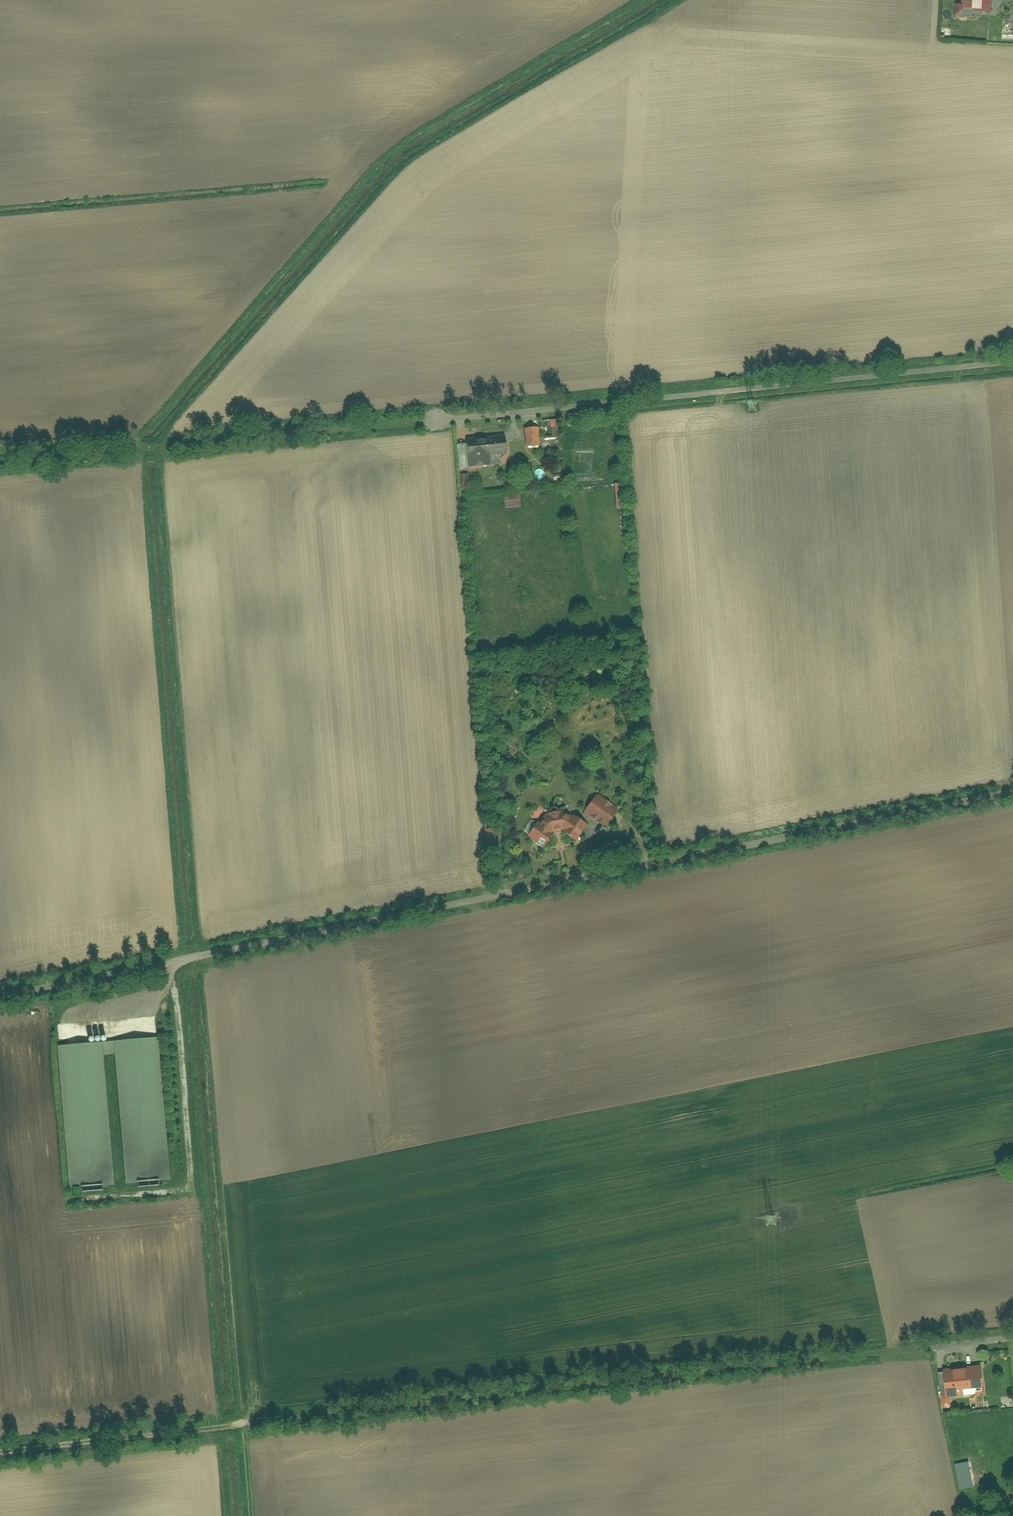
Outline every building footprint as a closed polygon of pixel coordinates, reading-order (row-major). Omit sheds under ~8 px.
[(962,15),(991,17),(992,0),(963,0),(962,15)] [(539,426),(526,427),(528,445),(541,444),(539,426)] [(505,434),(464,438),(467,467),(492,465),(491,454),(507,453),(505,434)] [(470,473),(461,474),(463,489),(472,489),(470,473)] [(520,492),(505,493),(506,505),(521,504),(520,492)] [(595,795),(582,814),(605,829),(618,810),(595,795)] [(562,830),(575,840),(584,825),(575,818),(573,820),(562,814),(559,815),(558,811),(555,808),(551,809),(549,812),(550,816),(546,817),(532,837),(538,841),(536,844),(542,848),(553,832),(562,830)] [(159,1038),(57,1047),(71,1191),(116,1186),(103,1056),(115,1055),(128,1185),(173,1181),(159,1038)] [(984,1364),(946,1368),(948,1396),(966,1395),(965,1388),(986,1386),(984,1364)] [(959,1490),(973,1487),(967,1462),(954,1464),(959,1490)]
